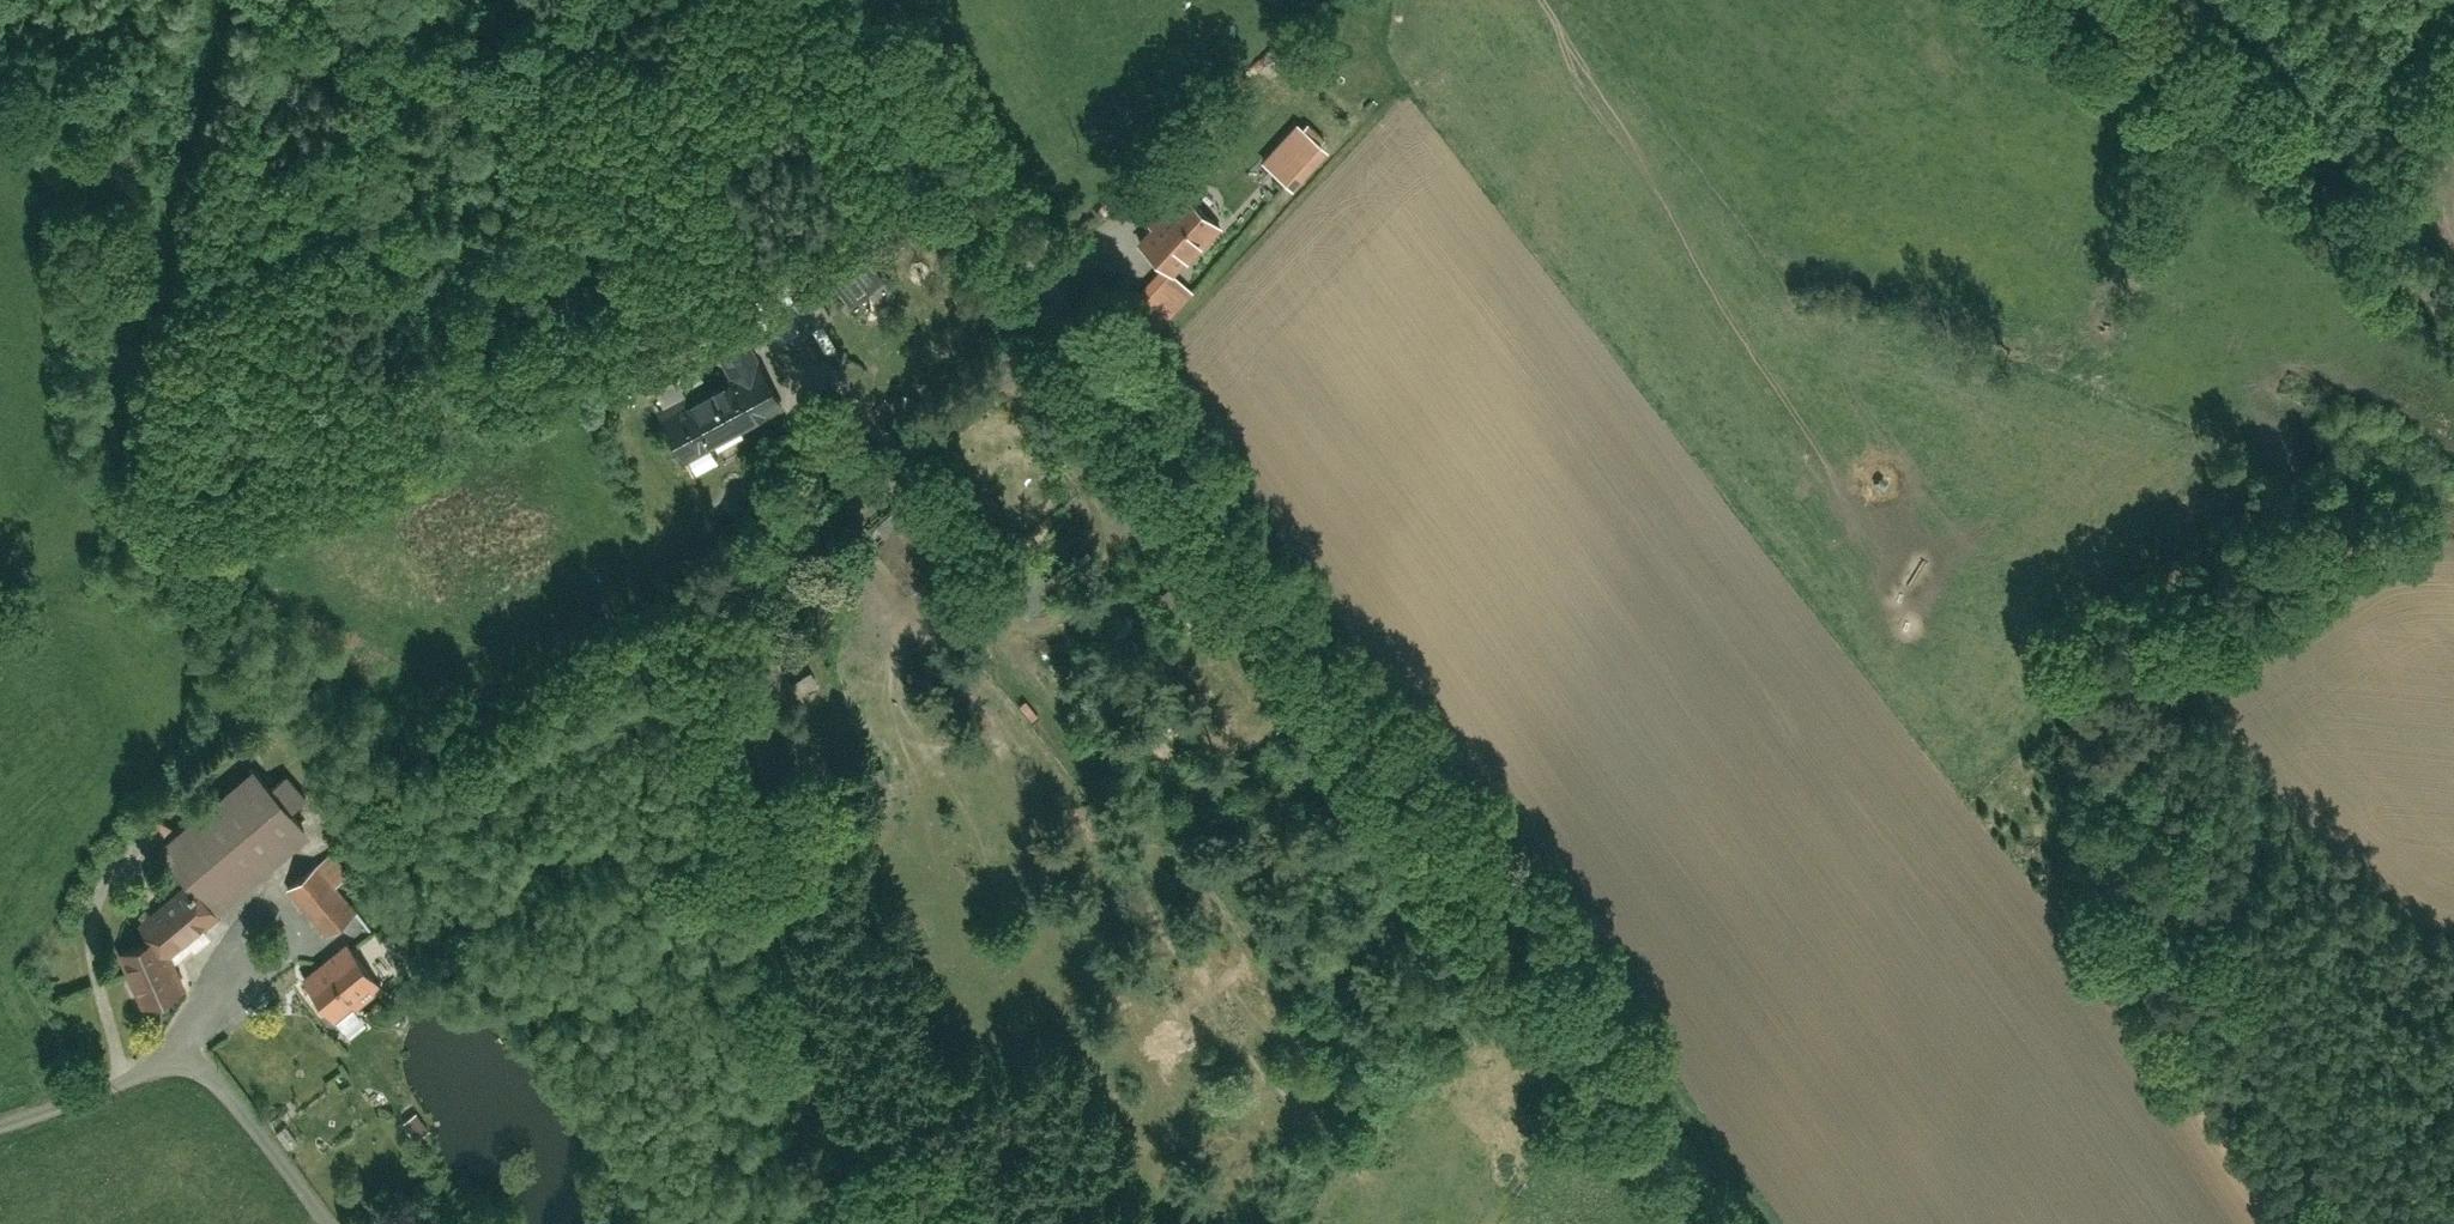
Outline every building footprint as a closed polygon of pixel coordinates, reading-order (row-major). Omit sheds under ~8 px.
[(1261,167),(1291,196),(1329,155),(1298,127),(1261,167)] [(1116,307),(1148,336),(1191,290),(1172,273),(1215,226),(1182,195),(1130,252),(1150,270),(1116,307)] [(754,322),(769,350),(826,321),(811,293),(754,322)] [(753,422),(746,408),(774,393),(742,332),(707,350),(725,385),(655,422),(676,462),(753,422)] [(159,843),(213,908),(305,830),(251,766),(159,843)] [(321,863),(281,891),(330,960),(303,977),(336,1029),(418,976),(385,925),(370,934),(321,863)] [(109,953),(143,1016),(182,996),(163,961),(207,926),(178,889),(126,931),(134,940),(109,953)]
